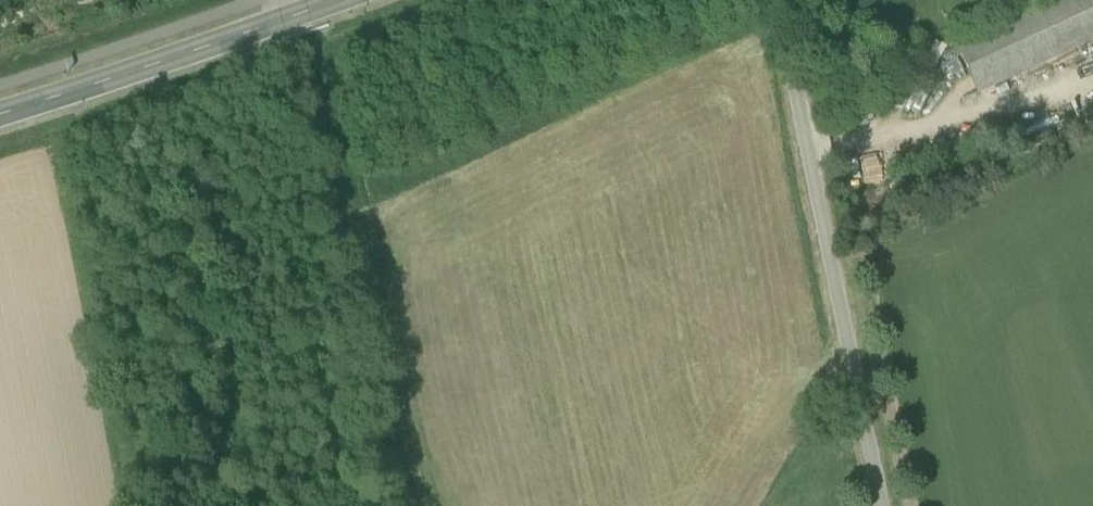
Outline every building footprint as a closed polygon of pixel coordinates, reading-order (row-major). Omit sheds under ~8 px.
[(979,94),(1092,42),(1092,0),(1058,0),(957,46),(979,94)]
